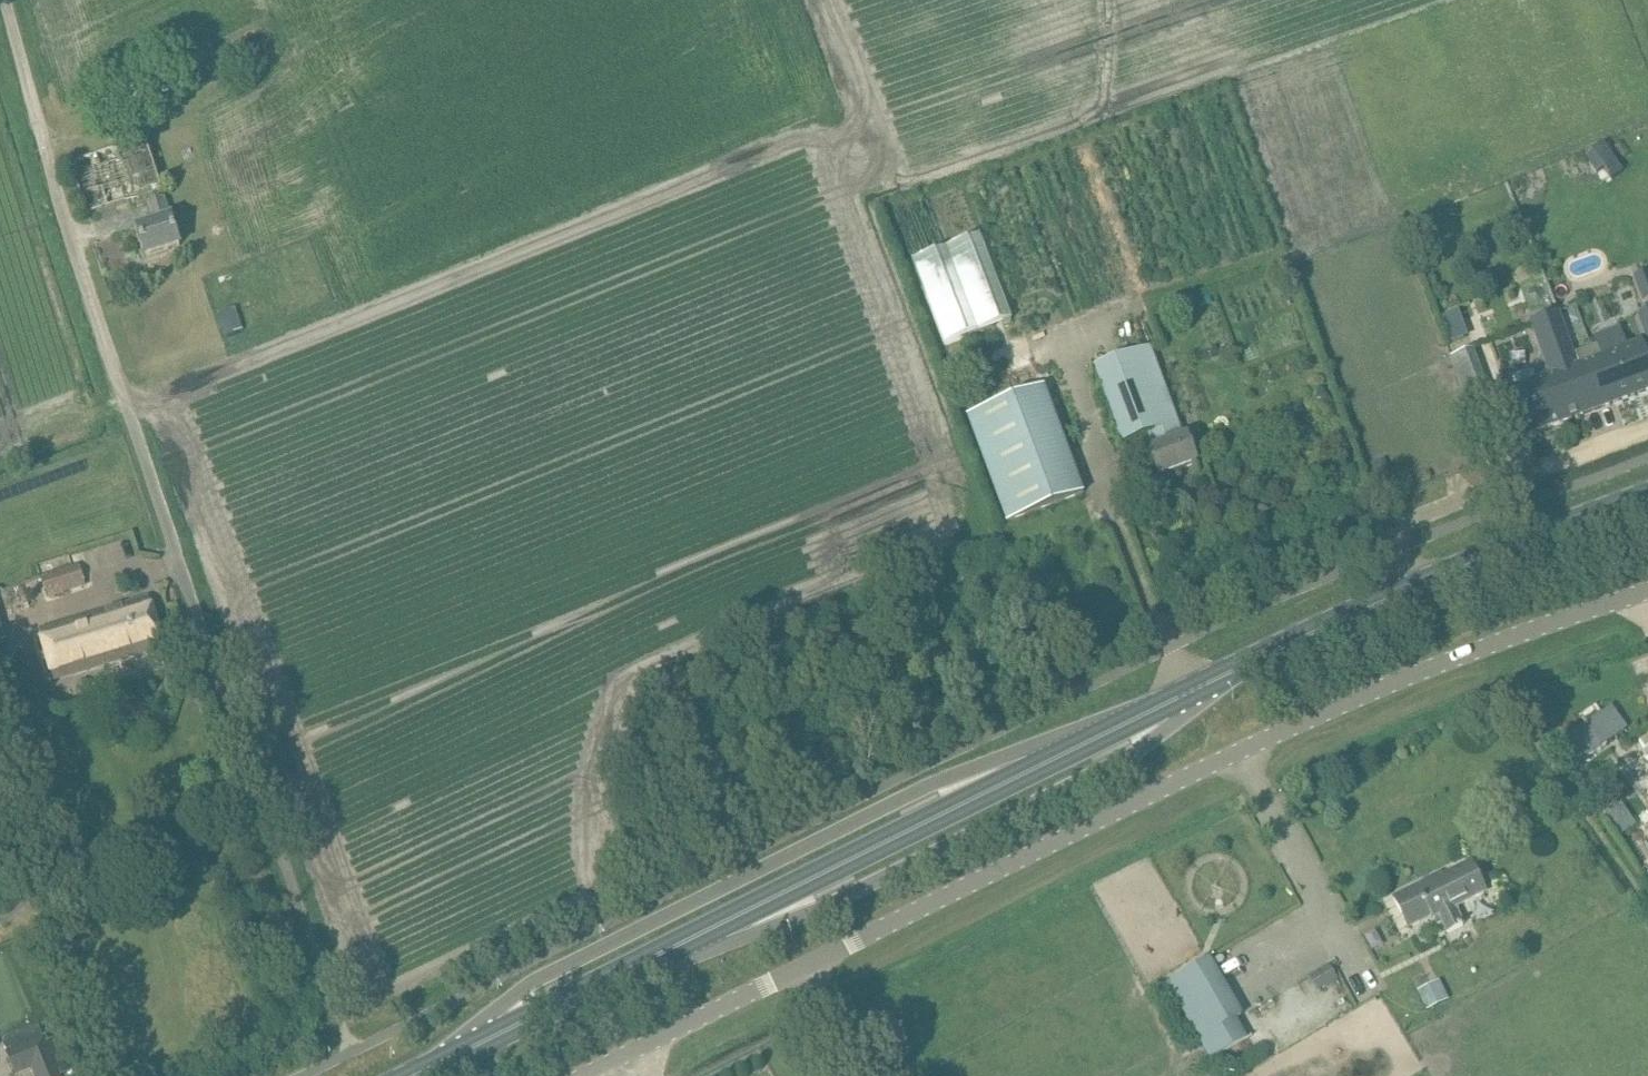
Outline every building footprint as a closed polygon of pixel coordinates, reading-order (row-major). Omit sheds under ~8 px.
[(1592,153),(1587,156),(1598,172),(1603,168),(1609,177),(1621,169),(1604,144),(1592,153)] [(88,213),(165,192),(157,160),(110,173),(105,152),(74,160),(88,213)] [(147,257),(168,250),(180,246),(171,218),(170,218),(164,198),(149,203),(156,223),(137,229),(147,257)] [(1634,278),(1643,303),(1647,302),(1647,274),(1634,278)] [(244,330),(236,308),(217,314),(224,336),(244,330)] [(1518,388),(1508,392),(1517,416),(1525,437),(1593,412),(1576,366),(1580,365),(1576,353),(1561,312),(1530,324),(1549,377),(1538,381),(1533,367),(1513,375),(1518,388)] [(1638,315),(1647,341),(1647,312),(1638,315)] [(1463,339),(1454,314),(1440,320),(1449,344),(1463,339)] [(1576,366),(1593,412),(1647,392),(1647,360),(1642,342),(1627,347),(1601,357),(1580,365),(1576,366)] [(1503,397),(1485,345),(1452,356),(1469,408),(1503,397)] [(1197,464),(1189,443),(1187,436),(1182,437),(1177,426),(1179,425),(1150,349),(1094,370),(1123,444),(1151,434),(1157,448),(1149,451),(1159,478),(1197,464)] [(972,411),(1006,522),(1087,497),(1052,386),(972,411)] [(49,598),(65,593),(86,585),(79,566),(42,579),(49,598)] [(13,587),(21,610),(49,599),(41,577),(13,587)] [(55,680),(143,655),(164,649),(149,598),(128,604),(40,629),(55,680)] [(1611,707),(1565,740),(1581,762),(1626,729),(1611,707)] [(1631,832),(1647,863),(1647,823),(1631,832)] [(1455,908),(1485,893),(1471,865),(1421,890),(1419,886),(1394,899),(1408,928),(1432,916),(1433,919),(1439,916),(1448,934),(1463,926),(1455,908)] [(1209,961),(1200,966),(1168,985),(1201,1041),(1241,1017),(1209,961)] [(1317,993),(1338,981),(1329,965),(1308,977),(1317,993)] [(1427,1011),(1450,1000),(1440,981),(1417,992),(1427,1011)] [(39,1027),(6,1040),(4,1047),(15,1075),(25,1075),(33,1072),(34,1075),(61,1075),(39,1027)]
